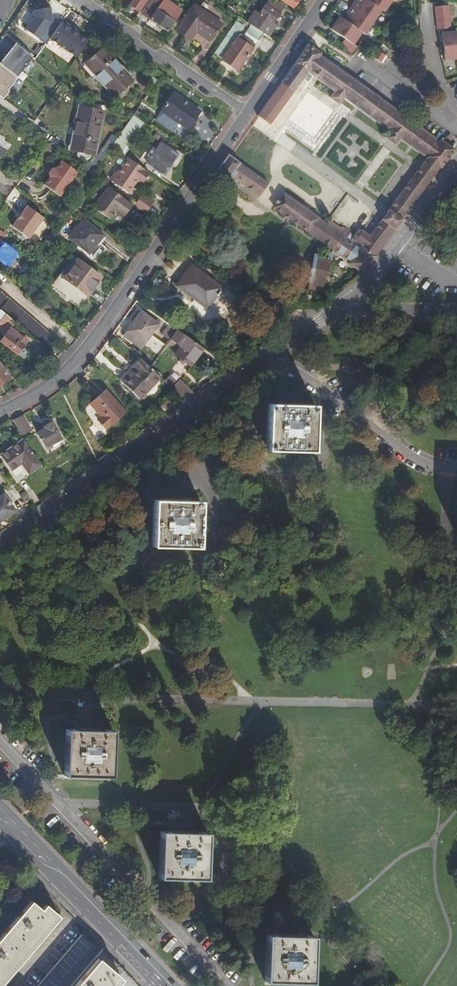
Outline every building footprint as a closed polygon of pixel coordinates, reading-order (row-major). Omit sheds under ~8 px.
[(138,12),(146,0),(133,0),(129,5),(138,12)] [(176,20),(181,13),(162,0),(151,0),(142,14),(166,31),(175,19),(176,20)] [(352,53),(356,48),(354,46),(363,34),(365,36),(379,17),(382,12),(385,14),(389,9),(395,1),(397,3),(399,0),(357,0),(343,20),(340,18),(331,30),(345,40),(341,45),(352,53)] [(193,4),(175,30),(189,40),(196,31),(210,41),(221,25),(193,4)] [(259,17),(254,26),(264,33),(278,14),(264,4),(257,16),(259,17)] [(75,58),(88,35),(36,6),(24,28),(75,58)] [(436,8),(438,29),(451,28),(449,6),(436,8)] [(232,41),(242,24),(236,20),(225,37),(232,41)] [(263,34),(250,25),(246,32),(258,40),(263,34)] [(442,32),(444,46),(445,59),(456,58),(456,31),(442,32)] [(221,59),(237,71),(252,49),(236,38),(221,59)] [(271,212),(362,275),(454,150),(308,45),(279,85),(289,92),(305,72),(330,91),(325,97),(336,104),(341,99),(384,129),(381,137),(391,145),(397,140),(422,157),(380,217),(367,236),(358,231),(353,236),(333,223),(328,226),(282,195),(271,212)] [(352,53),(341,45),(341,46),(352,54),(352,53)] [(103,48),(85,65),(113,98),(133,81),(103,48)] [(385,57),(377,52),(372,59),(380,64),(385,57)] [(174,94),(161,111),(188,130),(200,113),(174,94)] [(78,107),(74,129),(77,129),(73,150),(94,155),(103,113),(78,107)] [(138,129),(128,122),(111,147),(120,154),(138,129)] [(77,129),(74,129),(69,149),(73,150),(77,129)] [(168,167),(166,165),(175,152),(161,143),(156,151),(153,149),(149,156),(151,158),(147,164),(162,174),(168,167)] [(257,202),(267,185),(227,157),(214,174),(257,202)] [(141,184),(149,173),(127,158),(111,181),(128,193),(137,181),(141,184)] [(61,162),(55,170),(54,169),(51,170),(48,174),(49,176),(50,177),(44,185),(60,197),(77,173),(61,162)] [(120,207),(125,200),(107,187),(91,207),(108,219),(118,206),(120,207)] [(133,206),(144,214),(151,204),(140,196),(133,206)] [(12,227),(28,239),(43,219),(27,207),(12,227)] [(83,220),(70,238),(90,253),(103,234),(83,220)] [(18,252),(1,241),(6,234),(0,230),(0,259),(9,265),(18,252)] [(316,255),(309,282),(325,286),(332,258),(330,258),(330,257),(329,259),(316,255)] [(87,294),(100,276),(75,257),(61,275),(87,294)] [(191,265),(177,286),(208,308),(222,287),(191,265)] [(325,286),(309,282),(307,288),(324,293),(325,286)] [(48,351),(58,341),(0,289),(0,308),(48,351)] [(162,320),(144,306),(124,335),(131,340),(134,337),(144,345),(162,320)] [(0,309),(0,326),(4,330),(13,321),(0,309)] [(25,342),(9,330),(0,341),(17,353),(25,342)] [(191,367),(203,346),(174,330),(167,341),(176,346),(171,355),(191,367)] [(141,350),(144,345),(134,337),(131,340),(130,342),(141,350)] [(140,398),(160,378),(141,359),(133,367),(137,371),(124,383),(140,398)] [(9,377),(0,364),(0,383),(9,377)] [(97,420),(106,430),(125,413),(105,391),(90,404),(101,417),(97,420)] [(267,453),(313,454),(314,408),(268,407),(267,453)] [(36,420),(28,424),(23,415),(13,420),(22,436),(39,426),(36,420)] [(53,442),(60,438),(51,422),(43,426),(45,428),(37,433),(45,446),(49,444),(51,447),(54,445),(53,442)] [(40,464),(23,439),(0,455),(9,469),(21,461),(28,472),(40,464)] [(14,509),(3,493),(0,495),(0,519),(14,509)] [(156,501),(154,547),(200,548),(201,502),(156,501)] [(65,729),(64,776),(110,777),(111,731),(65,729)] [(161,834),(160,880),(206,881),(207,835),(161,834)] [(30,900),(0,934),(0,983),(58,916),(44,904),(39,909),(30,900)] [(309,937),(263,936),(262,982),(308,983),(309,937)] [(120,980),(100,962),(80,985),(115,985),(120,980)]
